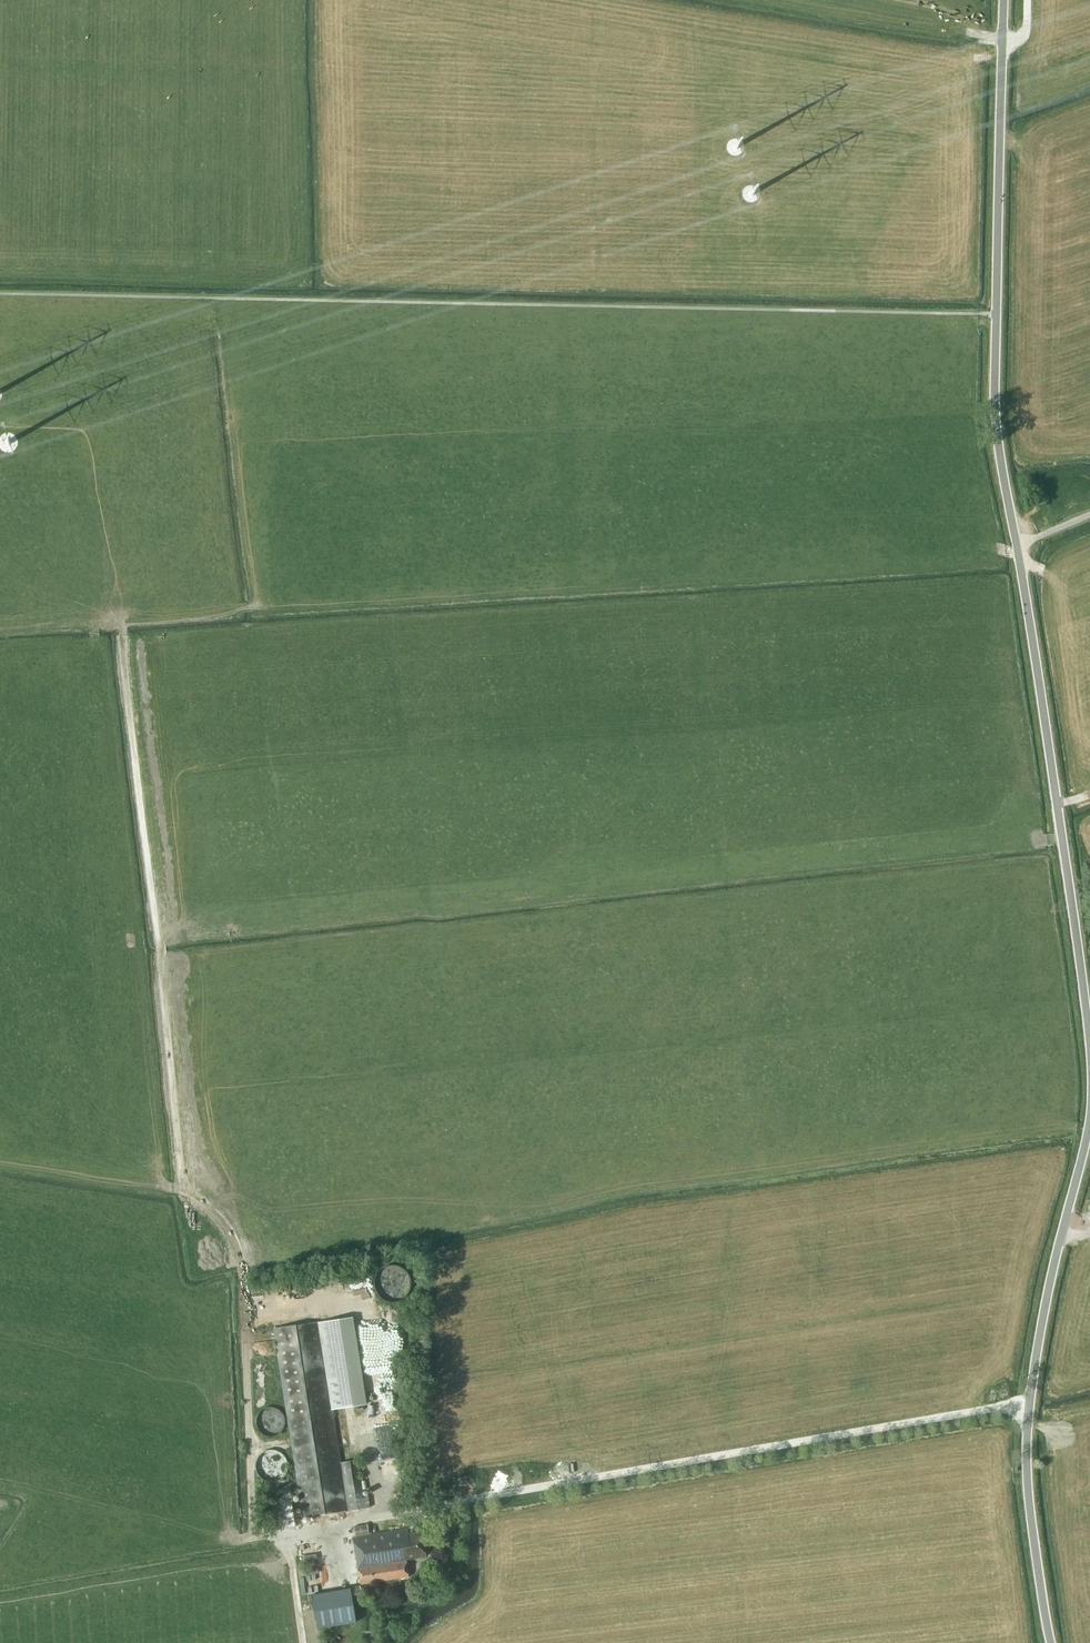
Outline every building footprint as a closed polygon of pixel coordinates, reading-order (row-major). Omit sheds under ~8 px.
[(366,1403),(352,1317),(319,1322),(273,1329),(286,1416),(302,1519),(370,1508),(368,1497),(363,1498),(357,1459),(340,1462),(333,1409),(366,1403)] [(275,1408),(271,1407),(268,1407),(264,1408),(261,1410),(259,1413),(257,1416),(256,1420),(256,1423),(257,1427),(259,1430),(261,1433),(265,1434),(268,1436),(272,1436),(275,1435),(278,1434),(281,1431),(283,1428),(285,1425),(285,1421),(285,1418),(283,1414),(281,1411),(278,1409),(275,1408)] [(274,1449),(270,1449),(266,1450),(262,1452),(259,1455),(257,1458),(255,1462),(255,1466),(256,1470),(257,1474),(260,1477),(263,1480),(267,1481),(271,1482),(275,1481),(279,1480),(282,1478),(285,1475),(287,1471),(288,1467),(287,1463),(286,1459),(284,1455),(281,1452),(278,1450),(274,1449)] [(354,1526),(356,1537),(352,1537),(360,1584),(408,1576),(406,1560),(426,1556),(421,1531),(408,1533),(407,1528),(369,1534),(367,1524),(354,1526)] [(361,1593),(360,1584),(348,1586),(349,1595),(361,1593)] [(348,1586),(311,1593),(316,1626),(354,1619),(349,1595),(348,1586)]
